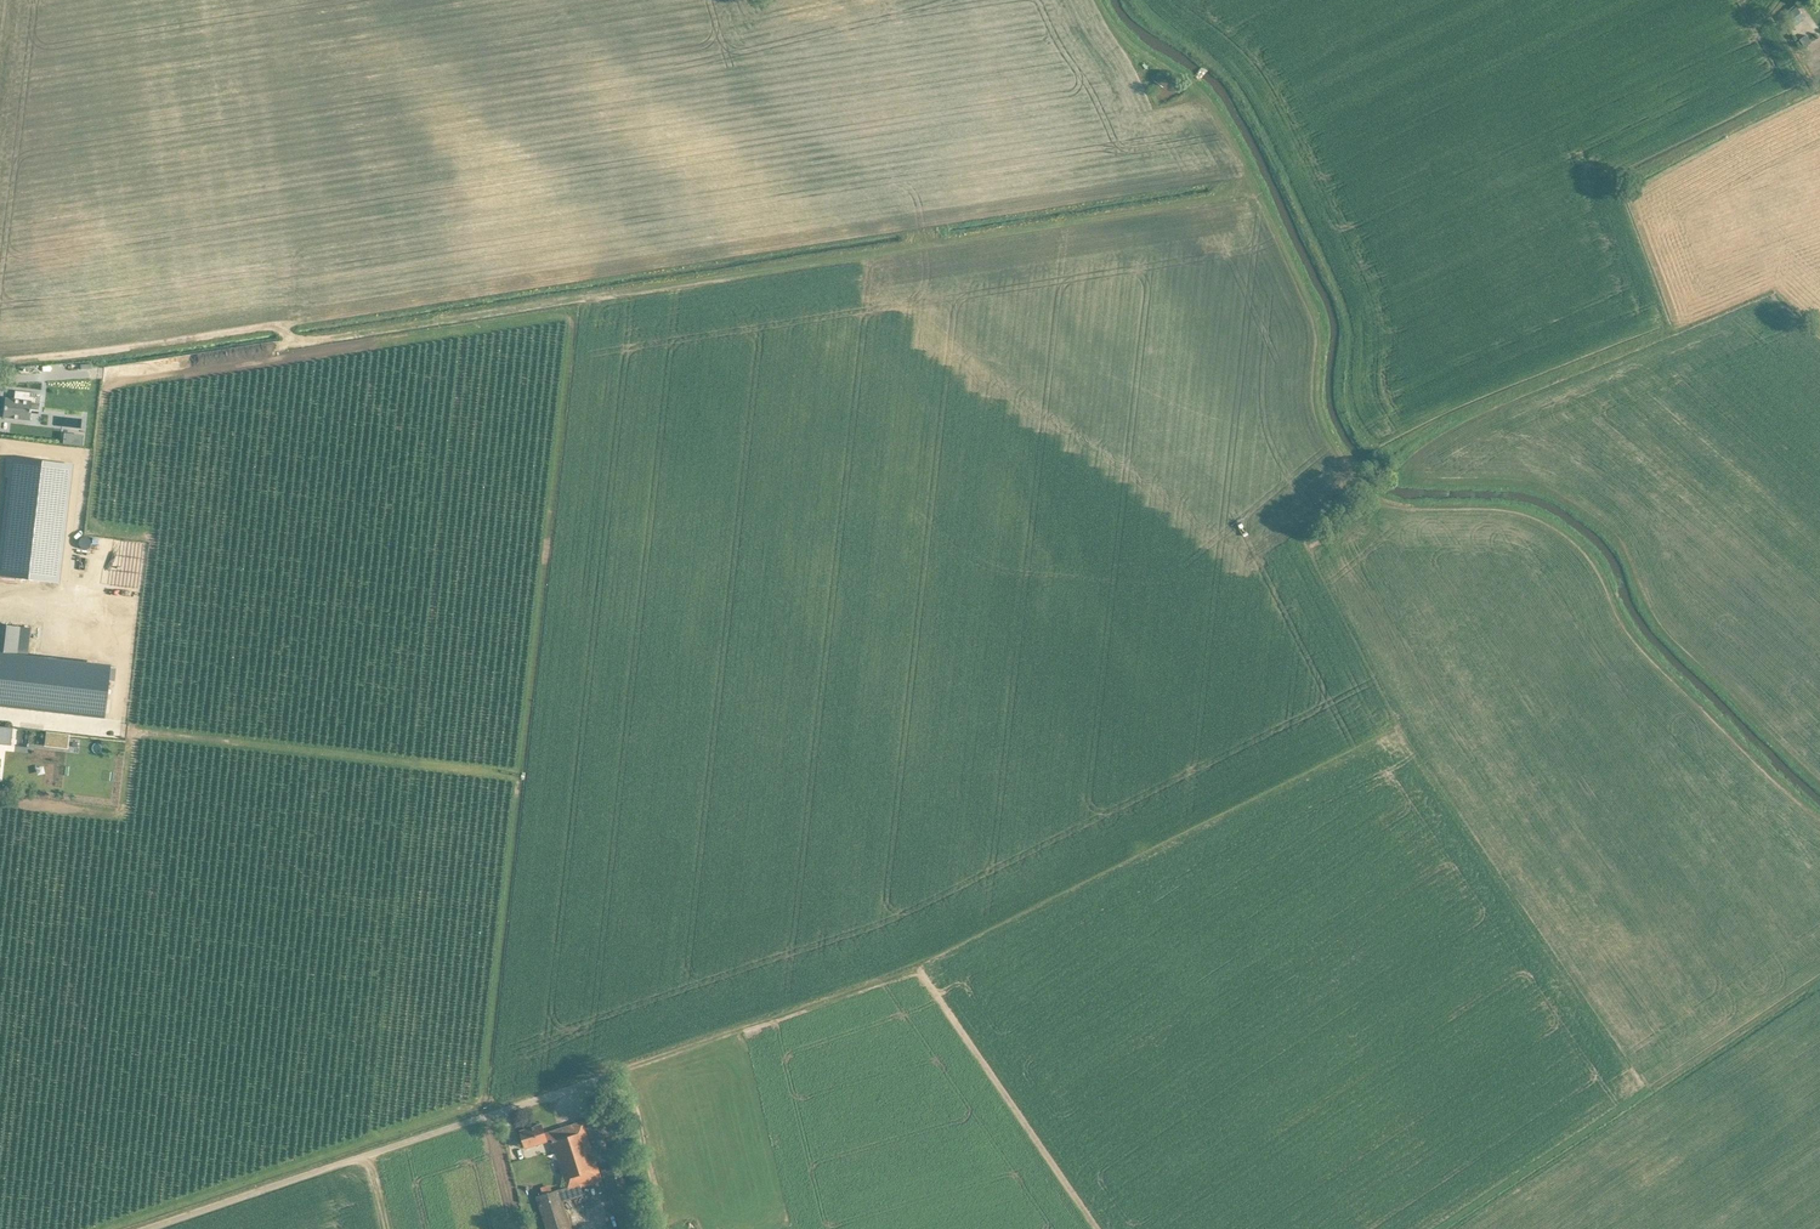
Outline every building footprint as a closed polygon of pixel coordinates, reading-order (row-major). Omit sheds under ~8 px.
[(1795,8),(1783,17),(1791,27),(1803,18),(1795,8)] [(1806,35),(1799,40),(1805,47),(1811,43),(1806,35)] [(5,398),(2,417),(29,420),(30,410),(39,411),(41,394),(20,391),(19,400),(5,398)] [(72,464),(7,457),(4,477),(8,477),(0,544),(0,576),(59,583),(72,464)] [(98,560),(94,559),(91,580),(98,581),(98,583),(102,584),(103,582),(110,582),(113,555),(98,553),(98,560)] [(75,555),(74,560),(77,560),(77,566),(84,566),(84,561),(85,561),(85,556),(75,555)] [(28,657),(31,628),(0,625),(0,704),(104,715),(110,666),(28,657)] [(8,743),(10,724),(0,723),(0,742),(8,743)] [(49,732),(47,743),(68,746),(69,734),(49,732)] [(521,1131),(526,1147),(552,1139),(567,1187),(537,1196),(547,1228),(571,1228),(567,1215),(572,1213),(568,1200),(583,1195),(581,1187),(602,1180),(592,1150),(603,1145),(594,1118),(545,1134),(542,1124),(521,1131)] [(602,1169),(621,1228),(625,1228),(643,1223),(623,1162),(602,1169)]
